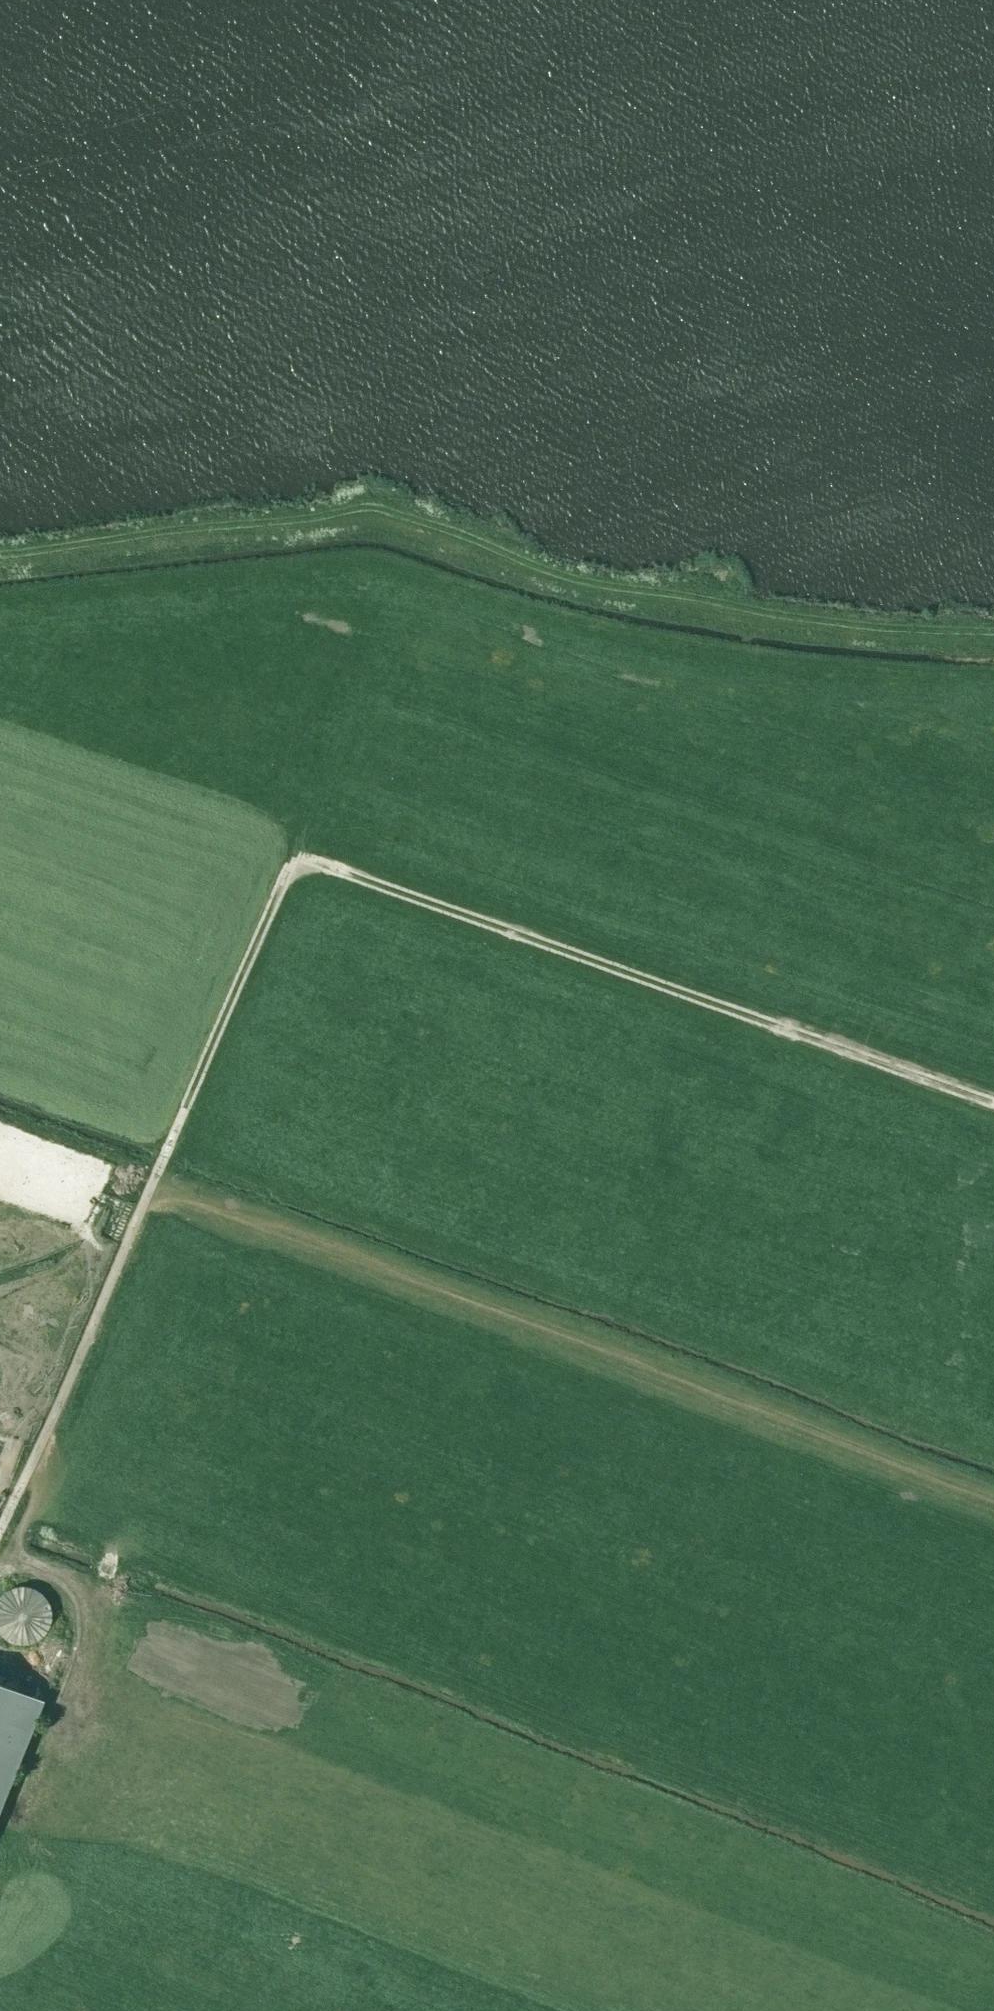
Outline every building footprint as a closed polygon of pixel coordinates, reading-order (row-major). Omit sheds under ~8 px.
[(3,1635),(48,1637),(50,1596),(4,1594),(3,1635)] [(46,1699),(0,1681),(0,1813),(46,1699)]
